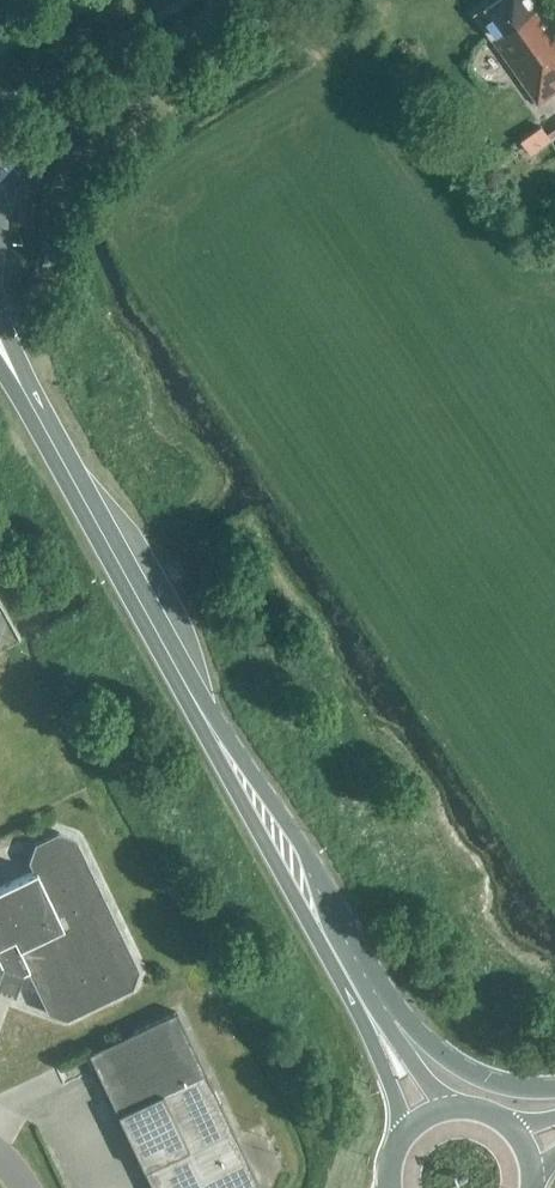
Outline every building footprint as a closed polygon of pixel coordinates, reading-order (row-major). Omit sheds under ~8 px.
[(554,91),(554,13),(546,0),(493,0),(475,13),(538,103),(554,91)] [(0,887),(0,959),(2,963),(0,967),(0,986),(14,991),(21,970),(28,967),(49,1011),(66,1017),(131,986),(137,969),(75,838),(58,833),(36,843),(30,860),(35,870),(0,887)] [(107,1091),(195,1049),(176,1009),(88,1051),(107,1091)] [(107,1091),(144,1167),(148,1165),(153,1175),(159,1173),(166,1187),(241,1187),(246,1186),(252,1169),(195,1049),(107,1091)]
